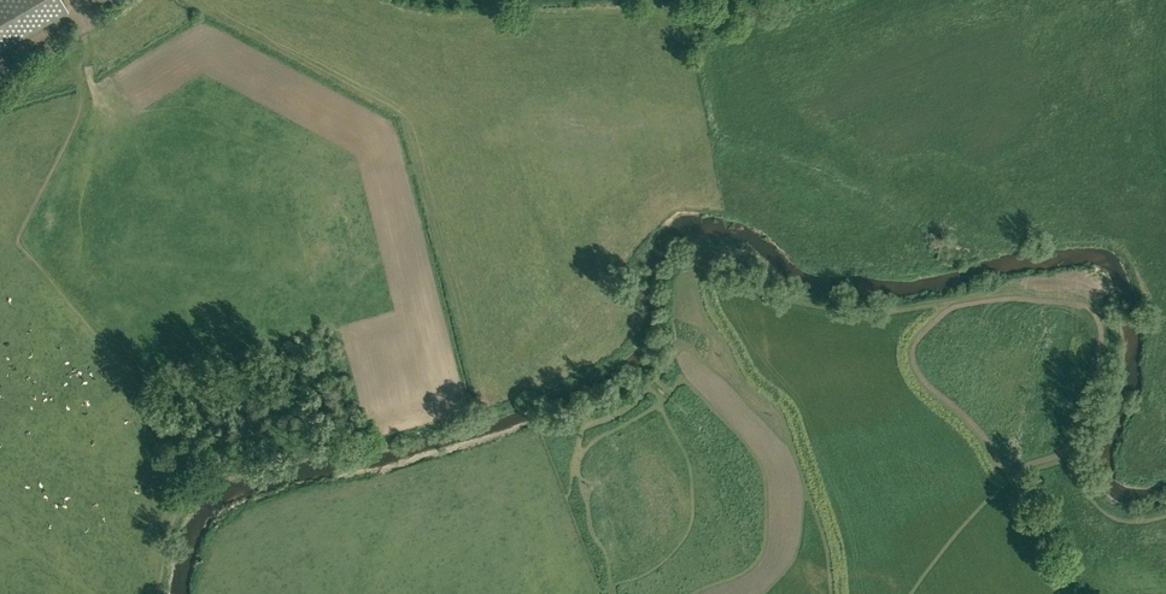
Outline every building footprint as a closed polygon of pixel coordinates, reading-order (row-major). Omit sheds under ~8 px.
[(61,0),(0,0),(0,51),(68,11),(61,0)]
